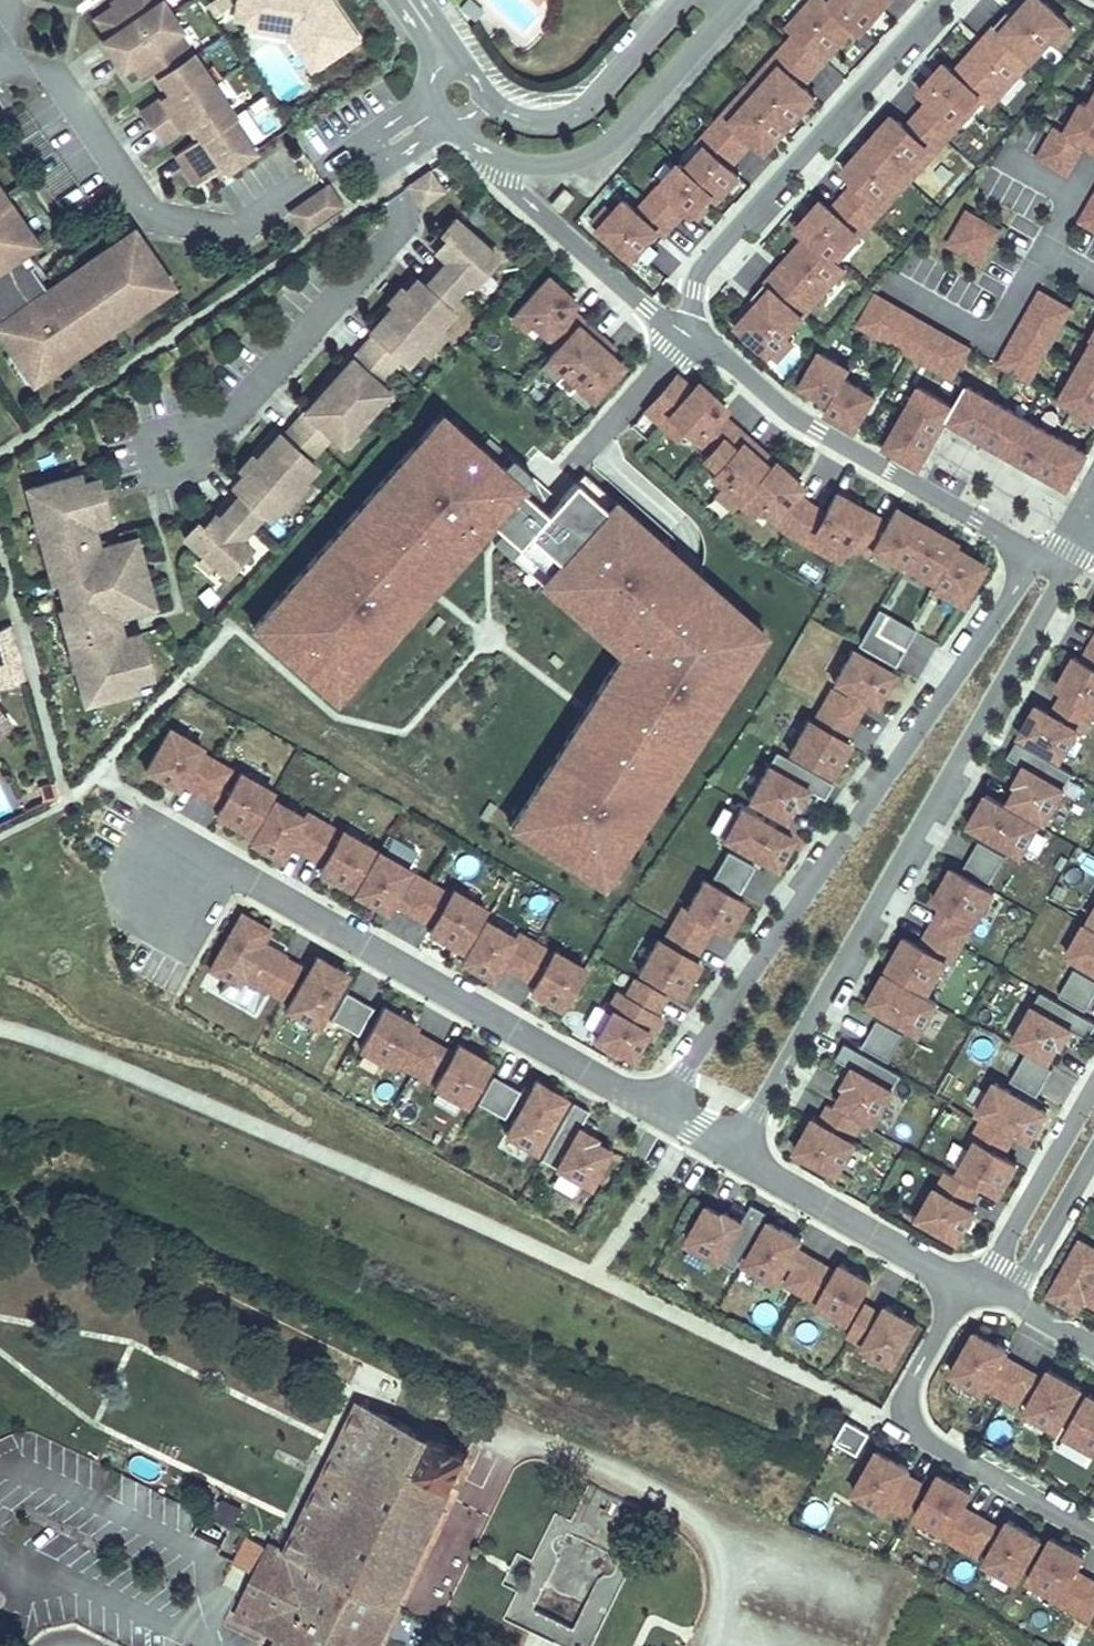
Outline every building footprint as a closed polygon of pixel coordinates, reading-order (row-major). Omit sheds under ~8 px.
[(116,59),(127,52),(136,66),(148,59),(161,79),(160,85),(136,101),(156,131),(180,115),(187,117),(194,128),(170,144),(190,174),(217,155),(221,160),(247,142),(224,107),(228,105),(172,21),(175,19),(163,0),(102,0),(90,8),(103,26),(97,30),(116,59)] [(230,3),(290,14),(317,55),(353,31),(332,0),(231,0),(230,3)] [(805,0),(794,0),(780,16),(786,21),(805,0)] [(854,20),(832,0),(805,0),(786,21),(794,28),(782,41),(812,67),(854,20)] [(854,20),(861,26),(882,2),(879,0),(832,0),(854,20)] [(1065,17),(1046,0),(1023,0),(1012,12),(1006,7),(994,20),(1021,45),(1032,54),(1050,33),(1065,17)] [(1023,0),(1013,0),(1006,7),(1012,12),(1023,0)] [(290,14),(230,3),(229,9),(242,11),(240,19),(281,26),(306,63),(317,55),(290,14)] [(1057,39),(1071,23),(1065,17),(1050,33),(1057,39)] [(1019,67),(1009,58),(1021,45),(994,20),(952,67),(977,89),(975,91),(977,92),(980,96),(988,103),(1019,67)] [(782,114),(806,87),(800,81),(812,67),(782,41),(746,82),(782,114)] [(1019,67),(1032,54),(1021,45),(1009,58),(1019,67)] [(954,118),(977,92),(975,91),(977,89),(952,67),(941,57),(915,85),(927,95),(914,109),(944,136),(958,121),(954,118)] [(757,142),(782,114),(746,82),(736,93),(743,100),(729,115),(722,109),(709,123),(739,150),(751,136),(757,142)] [(788,120),(813,92),(806,87),(782,114),(788,120)] [(958,121),(980,96),(977,92),(954,118),(958,121)] [(1089,101),(1083,97),(1065,128),(1056,123),(1038,154),(1068,171),(1086,140),(1093,144),(1093,93),(1089,101)] [(931,150),(944,136),(914,109),(902,123),(890,111),(865,138),(908,177),(917,166),(910,159),(924,144),(931,150)] [(764,147),(788,120),(782,114),(757,142),(764,147)] [(727,163),(739,150),(709,123),(696,138),(702,143),(683,164),(711,190),(717,194),(737,172),(727,163)] [(898,188),(908,177),(865,138),(842,165),(854,176),(841,191),(871,218),(884,203),(877,197),(891,181),(898,188)] [(918,166),(931,150),(924,144),(910,159),(917,166),(918,166)] [(937,205),(975,166),(954,146),(916,184),(937,205)] [(701,201),(711,190),(683,164),(677,159),(645,195),(673,219),(685,206),(691,212),(701,201)] [(427,163),(411,174),(426,194),(441,184),(427,163)] [(9,338),(14,334),(31,359),(53,344),(57,350),(85,331),(81,325),(105,309),(109,314),(145,290),(142,284),(166,268),(150,243),(143,248),(128,226),(110,238),(106,232),(70,257),(73,263),(46,281),(42,276),(37,268),(27,254),(32,250),(23,237),(29,233),(15,212),(20,209),(0,178),(0,325),(9,338)] [(884,203),(898,188),(891,181),(877,197),(884,203)] [(547,197),(556,205),(570,190),(561,183),(547,197)] [(326,186),(289,211),(299,226),(336,201),(326,186)] [(858,232),(871,218),(841,191),(829,204),(819,195),(794,224),(803,232),(828,254),(829,253),(831,254),(854,229),(858,232)] [(660,233),(673,219),(645,195),(634,207),(622,196),(610,209),(596,225),(629,255),(654,228),(660,233)] [(695,215),(705,205),(701,201),(691,212),(695,215)] [(1089,201),(1080,217),(1093,225),(1093,204),(1089,201)] [(596,225),(610,209),(606,205),(591,222),(596,225)] [(982,259),(995,237),(984,231),(990,220),(968,207),(949,240),(982,259)] [(20,209),(15,212),(29,233),(34,229),(20,209)] [(469,228),(449,210),(435,224),(441,229),(430,242),(437,248),(414,273),(410,270),(399,282),(395,278),(371,305),(375,309),(364,321),(367,324),(344,349),(332,362),(328,358),(304,384),(309,388),(297,401),(274,426),(271,423),(259,436),(255,432),(231,458),(235,462),(224,475),(227,477),(204,503),(193,515),(188,510),(174,525),(194,543),(195,542),(207,553),(217,563),(241,536),(231,527),(254,502),(261,508),(273,495),(284,483),(295,470),(307,457),(300,451),(323,426),(334,435),(345,423),(370,396),(381,383),(371,374),(394,348),(401,355),(413,341),(424,329),(435,317),(448,303),(440,297),(464,272),(467,275),(478,263),(491,249),(468,229),(469,228)] [(131,216),(106,232),(110,238),(128,226),(143,248),(150,243),(131,216)] [(995,237),(1001,226),(990,220),(984,231),(995,237)] [(435,224),(424,237),(430,242),(441,229),(435,224)] [(835,258),(858,232),(854,229),(831,254),(835,258)] [(810,302),(843,265),(835,258),(831,254),(829,253),(828,254),(803,232),(761,279),(789,304),(800,293),(810,302)] [(32,250),(27,254),(37,268),(42,264),(32,250)] [(70,257),(42,276),(46,281),(73,263),(70,257)] [(166,268),(142,284),(145,290),(170,273),(166,268)] [(618,362),(604,350),(573,323),(579,316),(565,305),(571,298),(542,273),(513,306),(529,321),(554,343),(543,356),(558,370),(551,378),(564,390),(571,381),(588,396),(618,362)] [(782,334),(800,314),(799,313),(789,304),(761,279),(750,292),(757,297),(734,322),(767,351),(782,334)] [(1052,317),(1061,301),(1036,287),(1027,303),(1052,317)] [(884,339),(902,308),(872,291),(854,322),(884,339)] [(799,313),(810,302),(800,293),(789,304),(799,313)] [(1044,330),(1052,317),(1027,303),(1020,317),(1044,330)] [(371,305),(359,317),(364,321),(375,309),(371,305)] [(529,321),(513,306),(507,313),(523,327),(529,321)] [(918,358),(936,327),(902,308),(884,339),(918,358)] [(105,309),(81,325),(85,331),(109,314),(105,309)] [(609,344),(579,316),(573,323),(604,350),(609,344)] [(424,329),(432,336),(444,324),(435,317),(424,329)] [(1019,374),(1044,330),(1020,317),(995,361),(1019,374)] [(1093,412),(1093,326),(1089,335),(1091,336),(1057,396),(1092,416),(1093,412)] [(948,376),(966,345),(936,327),(918,358),(948,376)] [(424,329),(413,341),(421,349),(432,336),(424,329)] [(14,334),(9,338),(29,369),(57,350),(53,344),(31,359),(14,334)] [(773,357),(788,340),(782,334),(767,351),(773,357)] [(852,427),(872,393),(842,376),(847,366),(817,349),(797,383),(826,400),(821,410),(852,427)] [(558,370),(543,356),(535,364),(551,378),(558,370)] [(842,552),(866,510),(832,490),(821,509),(805,500),(793,488),(797,484),(769,459),(763,465),(736,440),(741,434),(715,410),(721,404),(693,379),(688,385),(672,371),(640,407),(656,421),(663,412),(679,427),(704,449),(698,455),(711,467),(706,474),(717,484),(733,498),(738,492),(754,507),(780,530),(804,544),(809,534),(842,552)] [(588,396),(571,381),(564,390),(580,404),(588,396)] [(1084,450),(963,381),(950,403),(916,384),(882,444),(916,463),(943,415),(1064,485),(1084,450)] [(642,436),(656,421),(640,407),(626,422),(642,436)] [(274,611),(437,427),(466,452),(474,443),(436,409),(264,603),(274,611)] [(679,427),(663,412),(656,421),(672,435),(679,427)] [(266,419),(255,432),(259,436),(271,423),(266,419)] [(426,569),(463,527),(478,510),(487,518),(528,472),(506,452),(496,463),(474,443),(466,452),(437,427),(274,611),(264,603),(247,622),(269,642),(277,632),(316,666),(308,676),(330,695),(348,676),(338,668),(414,582),(426,569)] [(506,452),(483,432),(474,443),(496,463),(506,452)] [(769,459),(741,434),(736,440),(763,465),(769,459)] [(72,460),(23,472),(31,505),(36,504),(40,522),(36,523),(46,565),(52,564),(59,594),(54,595),(64,638),(69,637),(73,654),(68,656),(77,688),(126,676),(126,675),(123,665),(137,661),(140,660),(131,620),(113,624),(98,628),(95,616),(98,615),(96,606),(108,603),(134,597),(130,580),(144,576),(135,540),(121,544),(116,527),(91,533),(78,536),(76,527),(74,528),(71,516),(85,512),(103,508),(93,468),(89,468),(76,472),(73,461),(72,460)] [(284,483),(292,490),(303,478),(295,470),(284,483)] [(514,542),(555,495),(528,472),(487,518),(514,542)] [(609,841),(744,633),(570,478),(555,495),(514,542),(505,551),(536,579),(545,569),(607,624),(624,639),(633,647),(589,715),(538,795),(527,788),(512,811),(542,831),(535,841),(568,863),(575,852),(594,864),(604,871),(619,848),(609,841)] [(284,483),(273,495),(281,502),(292,490),(284,483)] [(733,498),(717,484),(710,492),(726,506),(733,498)] [(747,515),(754,507),(738,492),(733,498),(731,501),(747,515)] [(199,498),(188,510),(193,515),(204,503),(199,498)] [(36,504),(31,505),(36,523),(40,522),(36,504)] [(897,567),(923,523),(891,504),(882,519),(866,510),(846,545),(862,554),(864,549),(897,568),(897,567)] [(85,512),(71,516),(74,528),(76,527),(78,536),(91,533),(85,512)] [(131,523),(116,527),(121,544),(135,540),(131,523)] [(951,544),(954,540),(923,523),(897,567),(928,584),(951,544)] [(435,577),(472,535),(463,527),(426,569),(435,577)] [(836,562),(842,552),(809,534),(804,544),(836,562)] [(207,553),(195,542),(194,543),(188,550),(200,561),(207,553)] [(957,606),(982,562),(951,544),(928,584),(926,589),(957,606)] [(423,590),(435,577),(426,569),(414,582),(423,590)] [(599,634),(607,624),(545,569),(536,579),(599,634)] [(144,576),(130,580),(134,597),(148,593),(144,576)] [(348,676),(423,590),(414,582),(338,668),(348,676)] [(113,624),(108,603),(96,606),(98,615),(95,616),(98,628),(113,624)] [(891,666),(912,629),(874,607),(853,644),(891,666)] [(428,630),(440,617),(434,612),(422,625),(428,630)] [(14,614),(0,621),(0,682),(3,688),(30,673),(14,614)] [(69,637),(64,638),(68,656),(73,654),(69,637)] [(598,701),(633,647),(624,639),(588,695),(598,701)] [(1088,643),(1079,659),(1093,668),(1093,646),(1088,643)] [(871,704),(890,672),(848,648),(830,680),(846,689),(863,699),(871,704)] [(553,664),(558,658),(550,650),(544,655),(553,664)] [(1071,655),(1053,688),(1093,712),(1093,668),(1071,655)] [(849,723),(859,705),(842,696),(827,687),(817,704),(849,723)] [(863,699),(846,689),(842,696),(859,705),(863,699)] [(589,715),(598,701),(588,695),(579,708),(589,715)] [(1079,732),(1089,714),(1058,696),(1049,713),(1043,710),(1043,711),(1033,705),(1016,736),(1057,760),(1075,729),(1079,732)] [(0,702),(0,725),(12,715),(0,702)] [(826,776),(845,743),(840,740),(849,723),(817,704),(808,721),(803,718),(784,751),(826,776)] [(538,795),(589,715),(579,708),(527,788),(538,795)] [(189,789),(207,757),(190,747),(193,742),(161,724),(137,766),(169,784),(172,779),(189,789)] [(1043,822),(1070,774),(1013,741),(1004,756),(1021,765),(1012,782),(1015,784),(1005,800),(1043,822)] [(792,806),(802,789),(818,799),(827,783),(771,751),(743,799),(780,821),(789,805),(792,806)] [(205,799),(224,767),(207,757),(189,789),(205,799)] [(239,830),(263,788),(231,770),(207,811),(239,830)] [(212,803),(222,786),(215,782),(205,799),(212,803)] [(1018,856),(1036,825),(982,795),(964,825),(1018,856)] [(297,851),(315,820),(298,811),(296,815),(264,797),(240,839),(271,857),(280,842),(297,851)] [(482,816),(491,801),(485,797),(475,812),(482,816)] [(535,841),(542,831),(512,811),(505,822),(535,841)] [(770,868),(787,838),(740,811),(723,841),(770,868)] [(341,886),(364,845),(333,827),(332,830),(315,820),(297,851),(314,861),(310,868),(341,886)] [(985,883),(1001,856),(973,841),(958,868),(985,883)] [(392,884),(402,868),(369,849),(345,891),(377,909),(382,901),(392,884)] [(733,893),(749,866),(722,850),(706,877),(733,893)] [(604,871),(594,864),(575,852),(568,863),(597,882),(604,871)] [(972,925),(991,893),(947,868),(929,900),(937,905),(954,915),(972,925)] [(406,915),(424,883),(407,873),(389,905),(406,915)] [(721,934),(739,903),(698,879),(680,910),(675,908),(666,924),(697,942),(706,926),(721,934)] [(453,948),(477,907),(444,888),(441,893),(424,883),(406,915),(423,925),(420,929),(453,948)] [(389,905),(399,888),(392,884),(382,901),(389,905)] [(954,915),(937,905),(933,912),(950,922),(954,915)] [(1086,921),(1093,925),(1093,906),(1086,921)] [(292,964),(274,954),(275,952),(254,940),(261,927),(232,911),(200,966),(230,983),(234,976),(253,987),(254,985),(273,996),(292,964)] [(956,947),(966,931),(950,922),(933,912),(924,928),(956,947)] [(509,973),(528,941),(511,932),(508,936),(477,919),(453,960),(484,978),(492,964),(509,973)] [(687,959),(697,942),(666,924),(656,941),(651,938),(632,972),(674,996),(693,963),(687,959)] [(1080,925),(1062,956),(1093,974),(1093,933),(1080,925)] [(947,963),(956,947),(924,928),(915,944),(911,941),(910,942),(901,937),(882,968),(924,992),(942,961),(947,963)] [(553,1008),(577,966),(546,948),(544,951),(528,941),(509,973),(526,983),(522,990),(553,1008)] [(337,971),(307,954),(276,1007),(307,1024),(337,971)] [(1093,991),(1093,984),(1070,970),(1054,997),(1082,1013),(1093,991)] [(914,1036),(932,1005),(879,974),(861,1005),(914,1036)] [(644,1032),(654,1016),(649,1013),(659,996),(626,978),(617,995),(608,989),(598,1006),(603,1009),(587,1037),(623,1058),(639,1030),(644,1032)] [(348,1033),(364,1006),(337,990),(321,1017),(348,1033)] [(1058,1047),(1068,1030),(1085,1040),(1093,1026),(1036,993),(1008,1041),(1045,1063),(1055,1046),(1058,1047)] [(402,1071),(421,1039),(403,1029),(407,1023),(374,1004),(350,1046),(383,1064),(385,1061),(402,1071)] [(883,1063),(899,1036),(871,1021),(856,1048),(883,1063)] [(437,1048),(421,1039),(402,1071),(419,1080),(428,1064),(437,1048)] [(425,1086),(457,1104),(482,1062),(449,1043),(425,1086)] [(868,1125),(896,1077),(839,1044),(830,1058),(846,1068),(836,1085),(840,1087),(830,1103),(868,1125)] [(444,1052),(437,1048),(428,1064),(435,1068),(444,1052)] [(1032,1098),(1048,1071),(1021,1055),(1005,1083),(1032,1098)] [(496,1117),(511,1090),(484,1074),(468,1102),(496,1117)] [(526,1151),(557,1098),(527,1080),(496,1133),(526,1151)] [(1025,1145),(1043,1114),(990,1083),(972,1114),(1025,1145)] [(581,1111),(565,1102),(531,1159),(581,1187),(601,1150),(585,1140),(587,1137),(571,1128),(581,1111)] [(850,1144),(845,1141),(854,1124),(822,1106),(812,1122),(807,1119),(788,1152),(831,1176),(850,1144)] [(995,1198),(1013,1166),(999,1158),(1008,1141),(976,1123),(966,1140),(971,1142),(953,1174),(995,1198)] [(947,1241),(967,1208),(959,1204),(968,1189),(937,1172),(929,1186),(926,1185),(907,1218),(947,1241)] [(699,1207),(679,1244),(727,1272),(760,1215),(745,1205),(735,1222),(718,1213),(716,1216),(699,1207)] [(762,1223),(737,1265),(770,1285),(780,1267),(789,1250),(794,1242),(762,1223)] [(1074,1243),(1042,1299),(1074,1318),(1080,1306),(1093,1313),(1093,1255),(1074,1243)] [(788,1272),(797,1255),(789,1250),(780,1267),(788,1272)] [(794,1296),(812,1264),(797,1255),(779,1288),(794,1296)] [(864,1284),(833,1266),(829,1274),(812,1264),(794,1296),(813,1306),(811,1308),(840,1325),(864,1284)] [(875,1316),(858,1306),(839,1339),(857,1349),(856,1351),(887,1368),(910,1327),(879,1309),(875,1316)] [(997,1400),(1015,1369),(998,1359),(1001,1353),(969,1335),(945,1377),(977,1395),(980,1390),(997,1400)] [(1022,1395),(1032,1378),(1015,1369),(997,1400),(1014,1410),(1022,1395)] [(1052,1434),(1076,1392),(1044,1374),(1038,1382),(1029,1399),(1020,1415),(1052,1434)] [(1029,1399),(1038,1382),(1032,1378),(1022,1395),(1029,1399)] [(1082,1398),(1058,1440),(1090,1458),(1091,1455),(1093,1457),(1093,1405),(1082,1398)] [(237,1609),(234,1614),(263,1628),(269,1615),(286,1622),(280,1635),(274,1645),(375,1645),(468,1456),(356,1404),(352,1412),(283,1551),(283,1552),(253,1612),(237,1609)] [(849,1459),(861,1437),(839,1424),(826,1445),(849,1459)] [(898,1519),(916,1488),(899,1478),(903,1472),(871,1454),(847,1495),(879,1514),(881,1509),(898,1519)] [(955,1552),(973,1520),(956,1511),(965,1496),(932,1477),(908,1519),(941,1538),(938,1543),(955,1552)] [(631,1506),(599,1490),(583,1523),(616,1539),(631,1506)] [(981,1547),(990,1530),(973,1520),(955,1552),(972,1562),(981,1547)] [(1010,1585),(1034,1544),(1002,1525),(997,1534),(987,1551),(978,1567),(1010,1585)] [(987,1551),(997,1534),(990,1530),(981,1547),(987,1551)] [(1086,1585),(1069,1575),(1077,1561),(1045,1542),(1021,1584),(1054,1603),(1051,1608),(1068,1617),(1086,1585)] [(283,1552),(267,1544),(237,1609),(253,1612),(283,1552)] [(1093,1610),(1093,1590),(1086,1585),(1068,1617),(1084,1627),(1093,1612),(1093,1610)] [(286,1622),(269,1615),(263,1628),(280,1635),(286,1622)]
